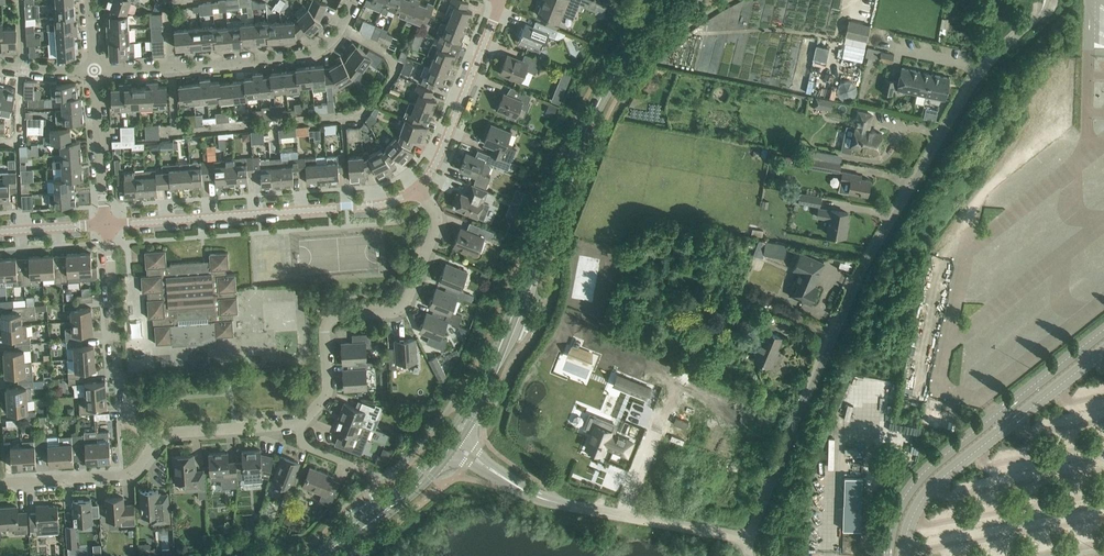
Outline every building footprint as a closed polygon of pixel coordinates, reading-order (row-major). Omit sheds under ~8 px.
[(104,4),(107,5),(105,14),(110,16),(119,15),(126,14),(130,0),(105,0),(104,4)] [(226,0),(219,0),(219,1),(212,2),(213,7),(213,12),(226,10),(226,0)] [(239,0),(226,0),(226,10),(239,9),(239,6),(239,0)] [(298,17),(298,18),(311,32),(317,27),(320,30),(325,26),(320,20),(327,4),(319,0),(313,0),(308,8),(298,17)] [(364,4),(381,11),(385,0),(366,0),(364,4)] [(381,11),(387,13),(389,7),(396,9),(399,0),(385,0),(381,11)] [(396,9),(395,11),(408,17),(414,0),(399,0),(396,9)] [(419,2),(420,0),(414,0),(408,17),(405,24),(410,26),(412,20),(420,23),(421,20),(427,23),(434,5),(428,2),(427,5),(419,2)] [(450,2),(446,13),(450,14),(469,22),(473,12),(467,9),(469,3),(462,0),(451,0),(450,2)] [(538,14),(548,18),(558,23),(562,13),(573,17),(574,13),(579,2),(584,4),(583,5),(596,11),(597,8),(603,11),(606,5),(594,0),(544,0),(538,14)] [(75,15),(74,1),(57,3),(58,17),(73,15),(75,15)] [(213,7),(212,2),(199,3),(200,11),(200,15),(214,14),(213,12),(213,7)] [(276,2),(273,7),(280,10),(283,6),(277,2),(276,2)] [(25,5),(25,18),(40,17),(39,4),(25,5)] [(150,14),(151,27),(163,26),(162,13),(150,14)] [(107,24),(108,29),(129,28),(128,14),(126,14),(119,15),(110,16),(105,14),(105,25),(107,24)] [(446,25),(465,32),(469,22),(450,14),(446,25)] [(74,23),(73,15),(58,17),(55,17),(56,29),(77,28),(77,23),(74,23)] [(281,22),(283,40),(296,38),(308,28),(298,18),(294,21),(281,22)] [(867,41),(870,24),(849,20),(845,36),(867,41)] [(268,21),(254,22),(256,43),(269,42),(269,41),(269,39),(268,23),(268,21)] [(241,26),(242,41),(251,41),(251,44),(256,43),(254,22),(241,24),(241,26)] [(281,22),(268,23),(269,39),(269,41),(283,40),(281,22)] [(446,25),(441,22),(437,32),(435,38),(452,45),(455,39),(461,42),(465,32),(446,25)] [(539,29),(526,24),(519,42),(540,51),(544,41),(546,42),(548,35),(557,39),(565,35),(566,33),(542,23),(539,29)] [(365,34),(371,36),(375,26),(369,24),(368,27),(362,25),(360,30),(366,32),(365,34)] [(164,39),(163,26),(151,27),(152,40),(164,39)] [(201,27),(204,49),(216,48),(216,46),(215,28),(215,26),(201,27)] [(242,41),(241,26),(228,27),(230,45),(243,44),(243,41),(242,41)] [(382,29),(375,26),(371,36),(384,42),(386,36),(379,34),(382,29)] [(5,28),(3,28),(2,28),(3,45),(2,46),(3,52),(17,52),(16,27),(5,28)] [(201,27),(188,29),(190,50),(204,49),(201,27)] [(215,28),(216,46),(230,45),(228,27),(215,28)] [(78,33),(77,28),(56,29),(57,43),(75,41),(74,33),(78,33)] [(129,28),(108,29),(108,33),(106,34),(107,41),(112,41),(112,42),(127,41),(127,42),(135,41),(134,40),(129,40),(129,28)] [(190,50),(188,29),(175,30),(177,48),(185,47),(185,50),(190,50)] [(35,38),(35,31),(29,31),(29,32),(25,32),(25,38),(29,38),(30,45),(41,44),(40,37),(35,38)] [(393,36),(387,33),(386,36),(384,42),(390,44),(393,36)] [(434,38),(428,54),(433,57),(452,64),(456,54),(450,51),(452,45),(435,38),(434,38)] [(165,55),(164,39),(152,40),(153,56),(165,55)] [(76,55),(75,41),(57,43),(58,56),(76,55)] [(112,41),(107,41),(107,42),(110,42),(110,56),(127,55),(127,57),(135,57),(135,41),(127,42),(127,41),(112,42),(112,41)] [(353,42),(349,47),(353,50),(348,56),(349,57),(345,64),(357,85),(360,81),(364,69),(369,62),(376,67),(384,57),(370,49),(367,53),(353,42)] [(865,48),(845,43),(842,57),(862,61),(865,48)] [(41,44),(30,45),(30,51),(29,51),(30,57),(36,56),(36,51),(41,50),(40,44),(41,44)] [(411,47),(404,44),(398,59),(405,61),(406,57),(411,47)] [(880,50),(867,47),(865,56),(867,57),(866,64),(877,67),(879,60),(891,63),(893,54),(880,51),(880,50)] [(541,60),(525,54),(522,62),(507,56),(501,73),(521,81),(524,72),(527,73),(528,70),(536,73),(541,60)] [(347,80),(351,85),(355,82),(345,64),(341,56),(335,59),(337,63),(330,67),(324,68),(323,69),(325,83),(338,82),(340,85),(347,80)] [(452,64),(433,57),(429,66),(448,74),(452,64)] [(324,68),(324,65),(310,66),(312,85),(312,84),(313,91),(325,89),(325,83),(323,69),(324,68)] [(444,84),(448,74),(429,66),(425,65),(418,81),(435,87),(438,81),(444,84)] [(312,85),(310,66),(297,68),(297,70),(299,86),(300,93),(299,86),(312,85)] [(893,88),(926,95),(932,74),(901,67),(898,81),(885,78),(882,92),(892,94),(893,88)] [(297,70),(284,72),(286,90),(287,94),(300,93),(299,86),(297,70)] [(552,100),(560,103),(571,73),(563,70),(552,100)] [(284,72),(271,73),(271,75),(273,91),(274,91),(286,90),(284,72)] [(247,97),(247,96),(260,95),(258,73),(253,74),(253,77),(245,78),(245,80),(247,97)] [(258,73),(260,95),(274,93),(274,91),(273,91),(271,75),(264,76),(263,73),(258,73)] [(932,74),(927,95),(945,99),(950,78),(932,74)] [(211,78),(205,79),(207,100),(220,99),(221,99),(219,83),(220,83),(219,81),(211,82),(211,78)] [(192,84),(194,101),(207,100),(205,79),(200,79),(201,83),(192,84)] [(35,80),(25,80),(24,98),(40,98),(41,98),(41,89),(34,89),(35,80)] [(234,100),(248,99),(247,96),(247,97),(245,80),(232,82),(234,100)] [(57,81),(51,81),(52,98),(58,97),(72,96),(82,95),(77,95),(76,83),(57,84),(57,81)] [(153,82),(153,106),(168,105),(167,85),(159,86),(159,81),(153,82)] [(131,82),(125,83),(126,111),(132,111),(132,107),(140,106),(139,87),(132,87),(131,82)] [(153,106),(153,82),(147,82),(147,86),(139,87),(140,106),(153,106)] [(220,99),(220,102),(234,100),(232,82),(220,83),(219,83),(221,99),(220,99)] [(121,111),(126,111),(125,83),(120,83),(120,87),(112,88),(113,107),(121,107),(121,111)] [(194,101),(192,84),(179,85),(181,103),(194,101)] [(419,93),(415,103),(433,110),(437,100),(431,98),(433,91),(417,85),(414,91),(419,93)] [(834,85),(833,95),(855,95),(855,86),(834,85)] [(504,112),(503,114),(515,118),(516,117),(519,118),(524,108),(528,110),(534,95),(514,87),(510,95),(504,93),(498,109),(504,112)] [(3,115),(4,111),(12,112),(15,93),(3,90),(0,104),(0,114),(3,115)] [(82,108),(82,95),(72,96),(58,97),(62,97),(62,110),(82,108)] [(813,95),(811,107),(831,110),(833,99),(813,95)] [(433,110),(415,103),(410,101),(403,117),(420,124),(423,118),(429,120),(433,110)] [(328,103),(314,104),(315,108),(315,113),(328,112),(328,103)] [(262,112),(263,118),(277,116),(275,105),(268,106),(269,112),(262,112)] [(282,105),(275,105),(277,116),(289,115),(288,110),(282,110),(282,105)] [(927,105),(925,116),(937,118),(939,108),(927,105)] [(375,107),(371,112),(372,113),(374,116),(376,117),(380,108),(376,107),(375,107)] [(83,121),(82,108),(62,110),(63,122),(83,121)] [(872,114),(859,111),(854,136),(844,134),(840,151),(852,153),(854,146),(878,151),(882,133),(868,130),(872,114)] [(372,113),(371,112),(367,117),(371,126),(378,119),(376,117),(374,116),(372,113)] [(43,126),(44,118),(28,118),(27,125),(43,126)] [(401,132),(399,138),(410,149),(415,137),(423,141),(428,127),(405,118),(400,131),(401,132)] [(325,133),(336,133),(336,124),(324,124),(325,133)] [(492,124),(487,135),(484,142),(494,147),(491,154),(511,162),(516,149),(512,147),(513,144),(507,142),(511,132),(502,128),(492,124)] [(43,134),(43,126),(27,125),(27,133),(43,134)] [(71,140),(70,125),(49,126),(49,137),(44,137),(43,142),(60,141),(71,140)] [(279,136),(296,135),(296,127),(279,128),(279,136)] [(354,127),(347,127),(348,141),(355,141),(354,127)] [(321,139),(320,129),(309,130),(310,139),(321,139)] [(263,130),(264,141),(269,140),(269,143),(269,148),(269,145),(276,144),(276,143),(279,143),(278,133),(264,134),(263,130)] [(399,138),(396,136),(386,146),(387,147),(383,152),(390,166),(398,157),(404,163),(414,153),(410,149),(399,138)] [(81,153),(80,140),(71,140),(60,141),(61,154),(81,153)] [(173,142),(173,141),(160,141),(161,150),(166,150),(166,149),(174,149),(173,142)] [(184,141),(178,142),(173,142),(174,149),(178,148),(179,153),(185,152),(184,141)] [(27,147),(20,147),(21,157),(28,156),(32,156),(32,148),(27,148),(27,147)] [(215,147),(207,148),(207,159),(216,158),(215,147)] [(393,171),(381,148),(363,157),(364,175),(376,169),(380,177),(393,171)] [(807,155),(841,162),(842,155),(821,151),(820,157),(807,155)] [(81,153),(61,154),(62,160),(52,161),(53,168),(82,166),(81,153)] [(474,183),(484,187),(486,188),(490,177),(486,175),(486,173),(489,172),(491,167),(490,164),(490,162),(476,157),(466,153),(460,169),(477,176),(474,183)] [(346,172),(344,154),(326,156),(328,181),(340,180),(339,172),(346,172)] [(363,157),(363,155),(349,157),(351,181),(365,180),(364,175),(363,157)] [(841,162),(807,155),(805,166),(839,172),(841,162)] [(260,156),(253,157),(255,175),(261,174),(262,186),(272,185),(271,165),(270,158),(260,159),(260,156)] [(317,182),(315,156),(305,157),(298,158),(300,175),(307,175),(307,182),(317,182)] [(315,156),(317,182),(328,181),(326,156),(315,156)] [(236,163),(235,157),(224,158),(225,159),(226,183),(237,183),(236,163)] [(236,163),(237,183),(248,182),(248,175),(255,175),(253,157),(246,157),(247,162),(236,163)] [(300,175),(298,158),(281,159),(281,165),(282,185),(294,184),(294,176),(300,175)] [(226,183),(225,159),(214,160),(208,160),(209,178),(216,178),(216,184),(226,183)] [(190,166),(191,186),(203,185),(202,179),(209,178),(207,160),(193,161),(193,162),(190,162),(190,166)] [(179,163),(162,165),(163,169),(164,188),(171,187),(171,188),(181,187),(180,167),(179,163)] [(281,165),(271,165),(272,185),(282,185),(281,165)] [(83,178),(82,166),(53,168),(54,180),(74,179),(83,178)] [(180,167),(181,187),(191,186),(190,166),(180,167)] [(145,170),(147,195),(158,194),(157,188),(164,188),(163,169),(145,170)] [(141,196),(147,195),(145,170),(135,171),(137,196),(137,198),(142,198),(141,196)] [(11,200),(10,186),(17,186),(16,171),(3,172),(0,172),(0,201),(11,200)] [(126,197),(137,196),(135,171),(117,172),(118,190),(125,189),(126,197)] [(839,189),(867,194),(870,179),(857,176),(857,174),(843,171),(839,189)] [(75,191),(74,179),(54,180),(47,180),(48,193),(50,193),(75,191)] [(29,182),(22,182),(22,195),(33,194),(32,193),(30,194),(29,182)] [(488,191),(472,185),(469,192),(471,192),(469,196),(462,193),(456,208),(484,219),(490,204),(483,201),(488,191)] [(516,187),(506,213),(514,216),(524,190),(516,187)] [(76,203),(75,191),(50,193),(50,205),(76,203)] [(821,196),(794,192),(793,200),(798,201),(798,202),(819,206),(821,196)] [(34,209),(33,194),(22,195),(23,209),(34,209)] [(827,233),(835,235),(846,236),(847,227),(845,226),(848,212),(832,209),(832,211),(819,208),(817,216),(830,219),(827,233)] [(494,232),(470,222),(467,229),(461,227),(454,245),(477,254),(484,237),(491,240),(494,232)] [(166,249),(145,251),(146,267),(148,267),(148,275),(141,275),(143,292),(148,291),(149,299),(147,299),(149,318),(158,317),(159,324),(155,325),(156,343),(172,342),(172,345),(216,342),(216,337),(234,335),(233,319),(230,319),(229,313),(239,313),(238,296),(235,296),(235,291),(237,290),(236,273),(226,274),(226,269),(229,268),(228,251),(210,253),(210,262),(201,263),(201,260),(171,263),(171,265),(167,265),(166,249)] [(91,252),(79,253),(81,280),(97,279),(96,266),(92,266),(91,252)] [(790,294),(800,299),(810,303),(818,287),(813,285),(815,279),(817,279),(824,262),(801,252),(793,269),(800,272),(790,294)] [(67,254),(67,266),(61,267),(62,282),(68,281),(68,275),(80,274),(79,253),(67,254)] [(54,255),(41,256),(43,276),(55,276),(55,282),(62,282),(61,267),(55,267),(54,255)] [(29,257),(30,269),(24,269),(25,284),(31,283),(31,277),(43,276),(41,256),(29,257)] [(17,257),(4,258),(6,285),(25,284),(24,269),(17,269),(17,257)] [(449,286),(447,291),(437,287),(447,291),(447,292),(458,296),(457,296),(458,296),(464,299),(466,292),(460,290),(468,271),(447,263),(442,274),(443,274),(446,275),(442,283),(449,286)] [(474,268),(470,284),(477,285),(481,269),(474,268)] [(437,316),(448,321),(458,325),(462,316),(452,311),(458,296),(457,296),(458,296),(447,292),(447,291),(437,287),(433,298),(433,299),(433,298),(436,299),(432,308),(439,310),(437,316)] [(466,292),(464,299),(472,302),(474,295),(466,292)] [(79,302),(64,303),(64,309),(70,309),(71,321),(92,319),(91,307),(79,308),(79,302)] [(14,306),(13,306),(13,313),(1,314),(2,326),(22,324),(22,319),(36,318),(35,305),(14,306)] [(437,316),(427,312),(423,323),(424,323),(426,324),(423,332),(430,335),(427,342),(444,349),(448,339),(442,336),(448,321),(437,316)] [(762,318),(747,312),(743,321),(758,327),(762,318)] [(93,332),(92,319),(71,321),(72,331),(65,332),(66,340),(82,339),(81,333),(93,332)] [(27,324),(2,326),(3,338),(15,337),(16,343),(31,342),(30,336),(27,336),(27,324)] [(782,337),(767,331),(755,359),(772,366),(777,355),(775,354),(782,337)] [(342,352),(343,363),(372,361),(367,361),(366,347),(371,347),(371,333),(352,334),(353,342),(345,343),(346,352),(343,352),(342,352)] [(389,348),(389,356),(390,369),(391,369),(392,376),(397,376),(397,369),(397,362),(417,361),(416,349),(416,338),(404,339),(404,340),(404,343),(395,343),(396,347),(389,348)] [(82,345),(82,339),(66,340),(66,347),(73,346),(74,358),(95,357),(94,345),(82,345)] [(32,361),(31,342),(16,343),(16,350),(4,351),(5,363),(32,361)] [(437,356),(429,360),(438,377),(446,373),(437,356)] [(96,369),(95,357),(74,358),(68,359),(69,377),(84,376),(84,370),(96,369)] [(32,361),(5,363),(6,375),(18,374),(18,381),(33,380),(32,361)] [(373,368),(372,361),(343,363),(354,363),(354,369),(347,369),(347,378),(345,378),(344,378),(345,390),(367,388),(366,369),(373,368)] [(623,375),(619,383),(635,389),(634,391),(650,398),(654,387),(623,375)] [(105,381),(85,383),(84,376),(69,377),(70,384),(73,384),(74,387),(75,396),(81,395),(106,393),(105,381)] [(19,387),(7,388),(7,391),(5,391),(5,399),(7,398),(7,400),(28,399),(32,399),(31,387),(34,386),(33,380),(18,381),(19,387)] [(107,406),(106,393),(81,395),(81,402),(79,402),(80,414),(95,413),(95,406),(107,406)] [(28,399),(7,400),(8,402),(6,402),(6,409),(8,409),(8,412),(20,412),(21,418),(22,418),(41,417),(40,410),(29,411),(28,399)] [(358,401),(356,407),(344,403),(339,415),(375,429),(379,417),(383,406),(376,403),(375,404),(376,404),(375,407),(358,401)] [(338,436),(335,444),(359,453),(361,446),(363,447),(371,428),(339,415),(336,428),(346,432),(343,438),(338,436)] [(595,424),(590,437),(586,447),(602,454),(605,446),(623,453),(628,440),(611,433),(612,430),(595,424)] [(920,451),(919,424),(890,424),(890,439),(896,439),(904,439),(904,451),(920,451)] [(78,435),(79,450),(86,450),(87,462),(99,461),(97,430),(84,431),(85,434),(78,435)] [(99,461),(111,460),(109,430),(97,430),(99,461)] [(78,435),(60,436),(61,463),(74,463),(73,450),(79,450),(78,435)] [(60,436),(41,437),(42,452),(48,452),(49,464),(61,463),(60,436)] [(34,440),(22,441),(24,466),(36,465),(36,453),(42,452),(41,437),(34,437),(34,440)] [(23,446),(22,446),(11,446),(12,467),(24,466),(23,446)] [(264,456),(262,456),(261,450),(242,451),(244,470),(245,470),(245,475),(258,474),(258,475),(269,477),(273,458),(264,456)] [(228,452),(209,453),(211,474),(224,473),(225,487),(238,486),(236,462),(229,463),(228,452)] [(195,472),(194,454),(175,456),(177,482),(186,482),(186,490),(198,489),(199,498),(206,497),(204,471),(195,472)] [(287,487),(281,503),(288,505),(299,477),(294,475),(299,462),(284,456),(274,482),(287,487)] [(310,467),(303,485),(322,493),(319,501),(328,504),(333,500),(339,485),(332,482),(334,476),(310,467)] [(845,474),(843,529),(862,530),(864,474),(845,474)] [(158,490),(140,491),(143,518),(152,518),(152,523),(170,522),(168,493),(158,494),(158,490)] [(124,497),(106,498),(107,518),(121,517),(122,525),(136,524),(135,504),(124,505),(124,497)] [(91,499),(73,500),(75,524),(92,522),(91,499)] [(37,512),(30,512),(31,530),(36,530),(36,532),(58,531),(57,523),(59,523),(58,505),(49,506),(49,504),(36,505),(37,512)] [(0,507),(0,527),(14,526),(15,533),(28,532),(27,512),(18,513),(17,506),(0,507)] [(77,546),(75,526),(67,527),(68,546),(77,546)] [(848,539),(847,553),(859,554),(860,539),(848,539)]
